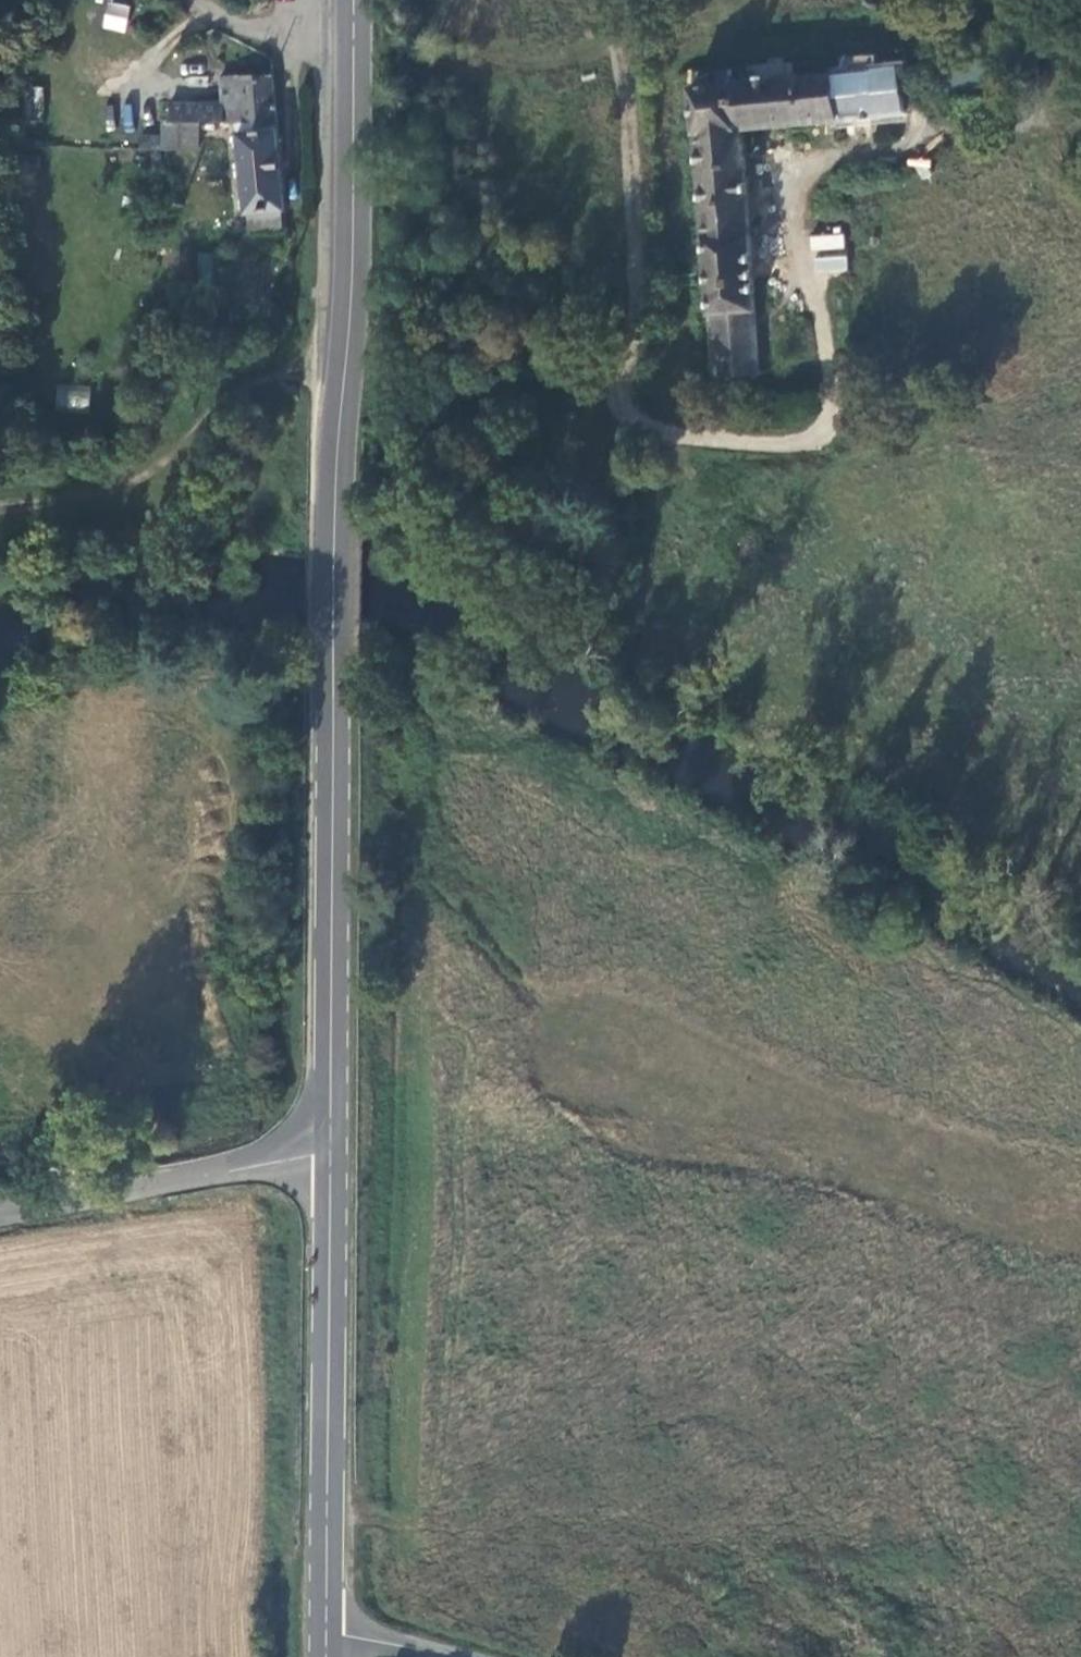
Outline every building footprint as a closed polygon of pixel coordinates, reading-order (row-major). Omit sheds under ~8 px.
[(100,27),(124,32),(130,5),(107,0),(106,0),(100,27)] [(904,113),(900,75),(909,75),(908,66),(899,67),(872,70),(869,62),(853,66),(853,73),(771,80),(769,73),(755,75),(756,79),(743,81),(733,70),(720,72),(722,85),(692,89),(702,187),(715,376),(731,375),(761,374),(756,311),(747,202),(745,171),(742,130),(835,121),(904,113)] [(951,81),(949,62),(937,63),(938,80),(942,79),(943,82),(951,81)] [(278,123),(273,77),(223,78),(224,103),(185,103),(183,122),(199,122),(212,122),(237,122),(276,123),(278,123)] [(43,120),(44,88),(27,87),(26,119),(43,120)] [(182,147),(183,122),(185,103),(172,103),(171,124),(166,123),(165,135),(142,134),(142,148),(179,148),(182,147)] [(198,148),(199,122),(183,122),(182,147),(198,148)] [(285,211),(276,123),(237,122),(247,214),(249,213),(283,210),(285,211)] [(164,166),(164,152),(103,148),(103,163),(164,166)] [(284,229),(283,210),(249,213),(251,231),(284,229)] [(810,235),(813,273),(846,270),(844,233),(810,235)] [(56,383),(54,406),(88,410),(90,386),(56,383)]
